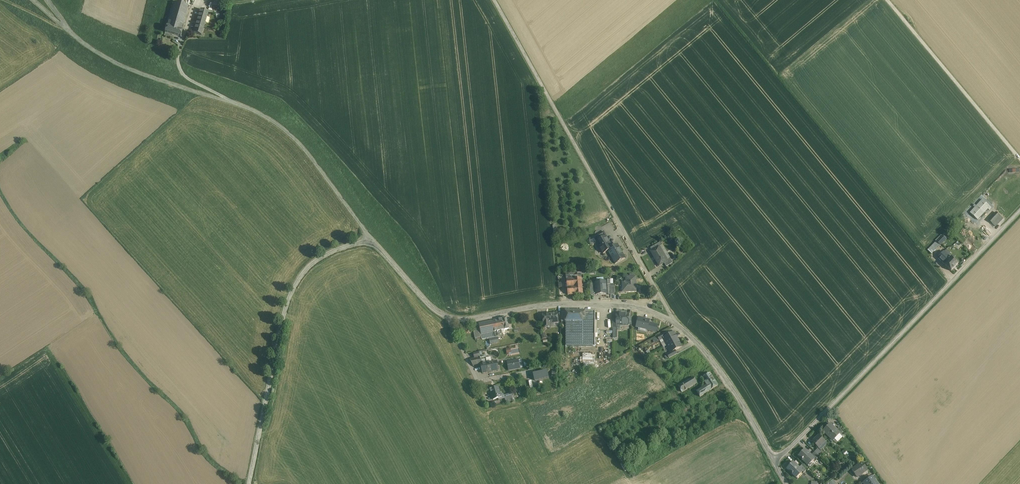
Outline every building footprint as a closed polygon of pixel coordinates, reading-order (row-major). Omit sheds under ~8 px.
[(175,3),(169,22),(183,26),(188,7),(175,3)] [(208,13),(201,10),(194,33),(202,36),(208,13)] [(169,22),(168,27),(181,31),(183,26),(169,22)] [(181,37),(182,31),(181,31),(168,27),(167,27),(165,33),(181,37)] [(991,208),(982,200),(970,213),(978,220),(988,209),(989,210),(991,208)] [(1003,219),(996,213),(988,220),(995,227),(1003,219)] [(604,233),(594,238),(600,248),(602,246),(599,241),(606,237),(604,233)] [(942,236),(928,250),(932,254),(946,240),(942,236)] [(612,248),(606,237),(599,241),(602,246),(600,248),(603,254),(608,251),(608,250),(612,248)] [(612,248),(608,250),(608,251),(613,260),(615,264),(625,258),(617,245),(612,248)] [(667,262),(659,247),(651,252),(659,266),(667,262)] [(959,264),(952,257),(951,259),(944,252),(938,258),(945,264),(944,265),(951,271),(959,264)] [(636,277),(626,278),(626,283),(623,283),(624,292),(623,292),(636,292),(636,277)] [(574,279),(566,280),(567,288),(568,295),(575,295),(576,295),(583,294),(582,278),(581,278),(574,279)] [(605,282),(595,283),(596,286),(596,295),(597,295),(606,294),(605,282)] [(595,312),(566,312),(566,322),(566,347),(595,346),(595,312)] [(558,314),(543,316),(544,328),(550,327),(550,323),(558,322),(558,314)] [(629,314),(616,314),(616,319),(616,325),(617,325),(623,325),(624,325),(626,325),(627,325),(629,325),(629,317),(629,314)] [(506,317),(480,322),(482,333),(509,328),(506,317)] [(650,321),(642,318),(639,328),(656,332),(658,326),(649,323),(650,321)] [(665,332),(657,337),(660,341),(663,339),(667,336),(665,332)] [(667,336),(663,339),(664,339),(663,341),(665,344),(667,344),(667,345),(678,340),(674,333),(667,336)] [(678,340),(667,345),(668,347),(667,348),(669,351),(671,352),(671,353),(675,350),(682,347),(678,340)] [(675,350),(671,353),(671,352),(667,354),(669,359),(677,354),(675,350)] [(583,353),(583,360),(589,360),(589,363),(590,363),(590,366),(595,366),(595,353),(583,353)] [(518,360),(508,362),(509,370),(520,368),(518,360)] [(497,361),(481,364),(483,373),(489,372),(498,370),(497,361)] [(549,378),(547,370),(533,373),(535,381),(549,378)] [(712,372),(703,377),(708,385),(699,391),(703,396),(721,385),(712,372)] [(693,378),(679,386),(682,392),(697,384),(693,378)] [(493,388),(490,389),(493,399),(498,398),(499,400),(505,398),(504,395),(504,394),(501,394),(498,387),(493,388)] [(504,395),(505,398),(506,402),(512,400),(510,393),(504,395)] [(836,430),(830,424),(823,431),(833,441),(840,434),(836,430)] [(825,442),(819,436),(812,442),(819,448),(825,442)] [(823,454),(818,449),(814,452),(819,457),(820,457),(823,454)] [(814,458),(805,450),(798,456),(802,460),(801,460),(802,461),(802,460),(807,465),(811,461),(810,460),(813,457),(814,458)] [(799,468),(793,462),(787,469),(792,474),(791,475),(792,474),(796,478),(797,477),(796,477),(802,471),(802,472),(803,471),(799,468)] [(862,463),(852,470),(857,477),(867,470),(862,463)]
